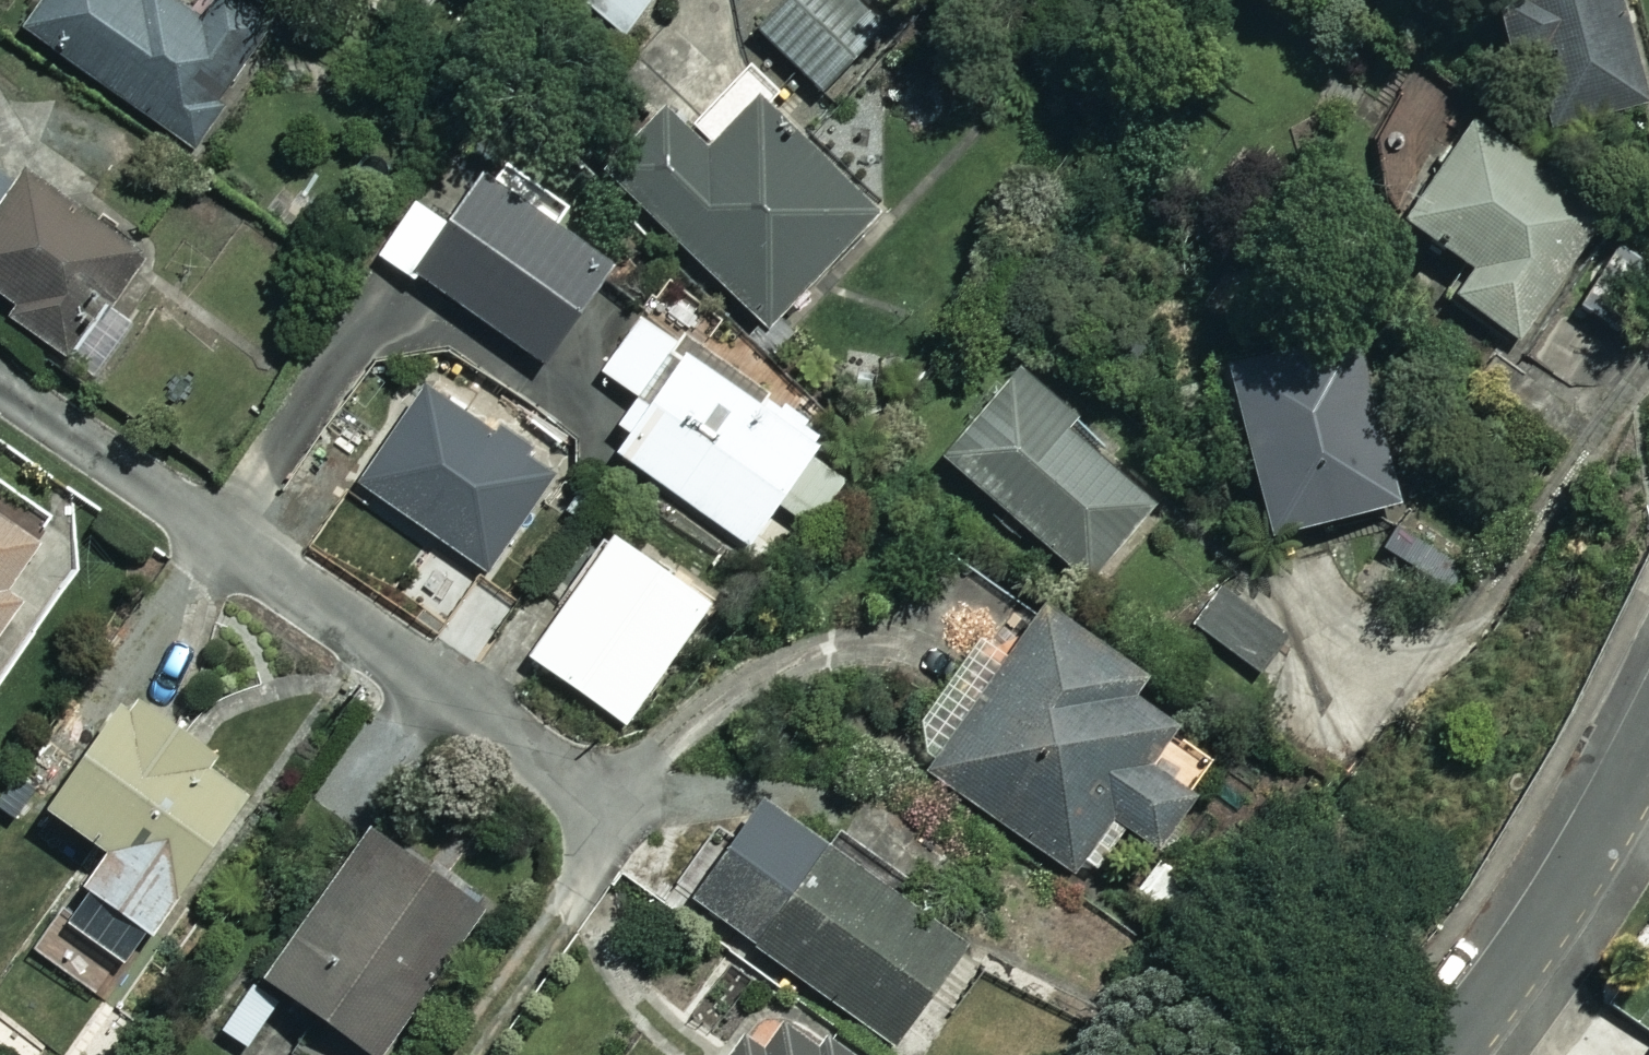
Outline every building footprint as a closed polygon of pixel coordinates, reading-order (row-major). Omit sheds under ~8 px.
[(23,23),(199,155),(232,111),(217,99),(273,26),(238,0),(207,0),(201,9),(189,0),(40,0),(23,23)] [(625,38),(653,0),(572,0),(625,38)] [(830,0),(782,0),(755,26),(823,94),(873,43),(830,0)] [(1506,60),(1493,63),(1505,107),(1542,97),(1554,139),(1648,113),(1648,98),(1622,0),(1489,0),(1506,60)] [(876,206),(764,100),(713,153),(667,110),(605,175),(764,325),(876,206)] [(1605,223),(1474,127),(1406,220),(1475,270),(1456,295),(1518,341),(1605,223)] [(82,341),(104,356),(130,319),(108,303),(144,252),(26,170),(13,189),(0,179),(0,294),(14,303),(0,322),(64,367),(82,341)] [(448,223),(416,201),(375,259),(413,286),(420,277),(545,365),(614,267),(483,174),(448,223)] [(1617,251),(1582,311),(1619,333),(1648,281),(1648,270),(1617,251)] [(597,385),(632,408),(619,426),(633,435),(618,458),(750,544),(776,504),(814,529),(840,489),(806,466),(823,440),(639,320),(597,385)] [(1398,505),(1353,337),(1228,370),(1273,538),(1398,505)] [(940,454),(999,506),(985,521),(1018,550),(1032,535),(1083,580),(1154,501),(1010,374),(940,454)] [(425,386),(358,485),(489,574),(556,476),(425,386)] [(38,542),(0,515),(0,594),(38,542)] [(713,605),(616,536),(531,657),(628,726),(713,605)] [(1302,626),(1249,567),(1198,612),(1252,671),(1302,626)] [(17,607),(0,594),(0,631),(17,607)] [(1139,675),(1045,607),(929,769),(1088,882),(1126,827),(1153,846),(1192,792),(1145,758),(1170,724),(1127,692),(1139,675)] [(149,937),(158,943),(266,793),(130,695),(47,809),(111,855),(66,919),(130,964),(149,937)] [(963,945),(761,801),(690,901),(891,1045),(963,945)] [(369,832),(266,978),(375,1054),(381,1054),(482,912),(369,832)] [(1204,894),(1162,860),(1136,892),(1178,926),(1204,894)] [(280,1005),(244,984),(217,1030),(254,1051),(280,1005)] [(743,1034),(729,1054),(838,1054),(785,1018),(764,1048),(743,1034)]
